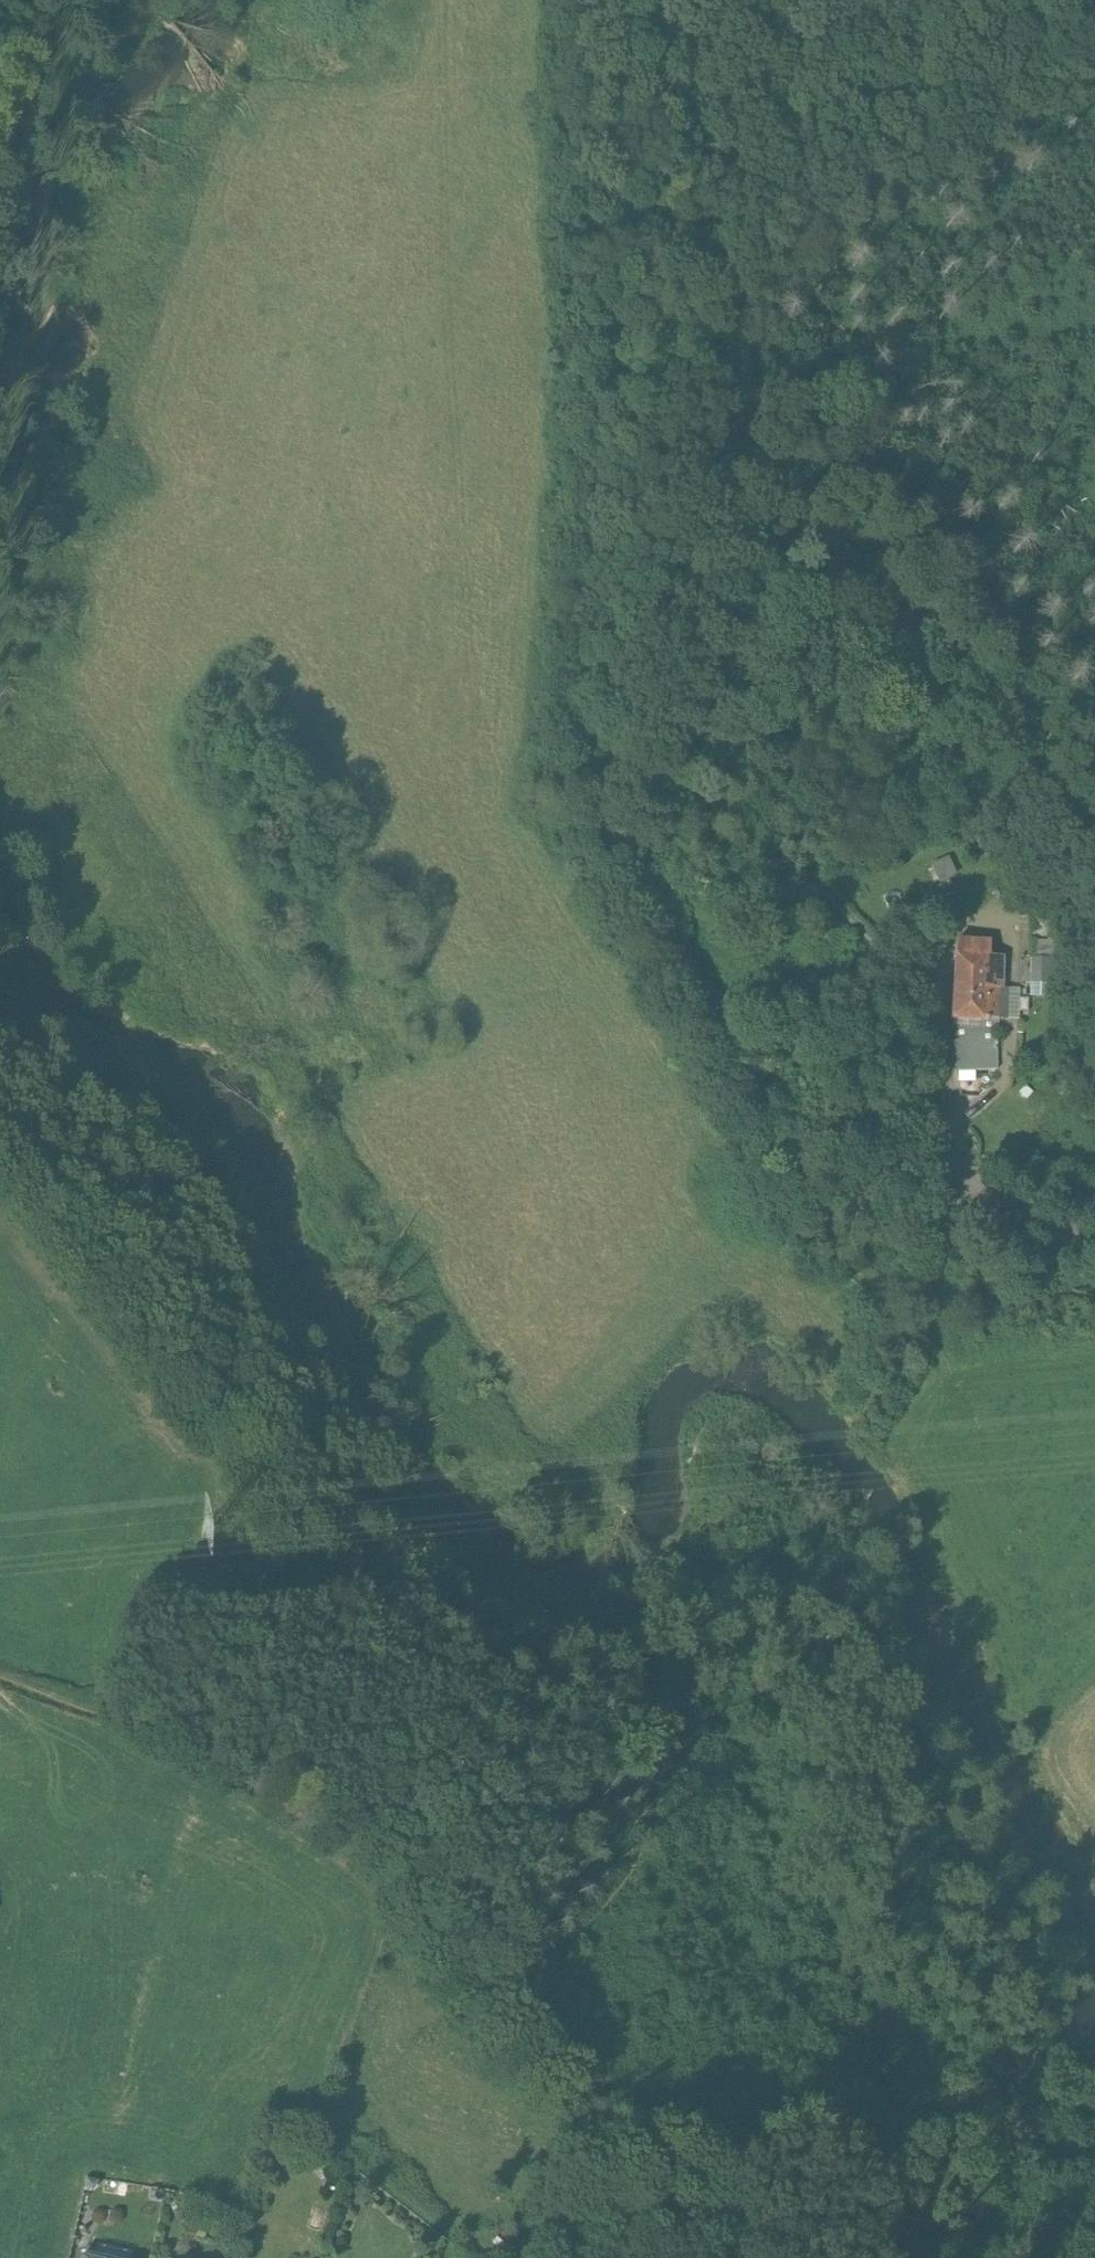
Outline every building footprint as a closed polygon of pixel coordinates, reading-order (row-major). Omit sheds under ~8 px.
[(987,957),(955,956),(953,1021),(979,1022),(985,1022),(985,1019),(986,989),(987,957)] [(999,989),(986,989),(985,1019),(998,1019),(999,989)] [(978,1044),(974,1048),(955,1049),(956,1071),(996,1069),(998,1048),(998,1019),(985,1019),(985,1022),(979,1022),(978,1044)]
